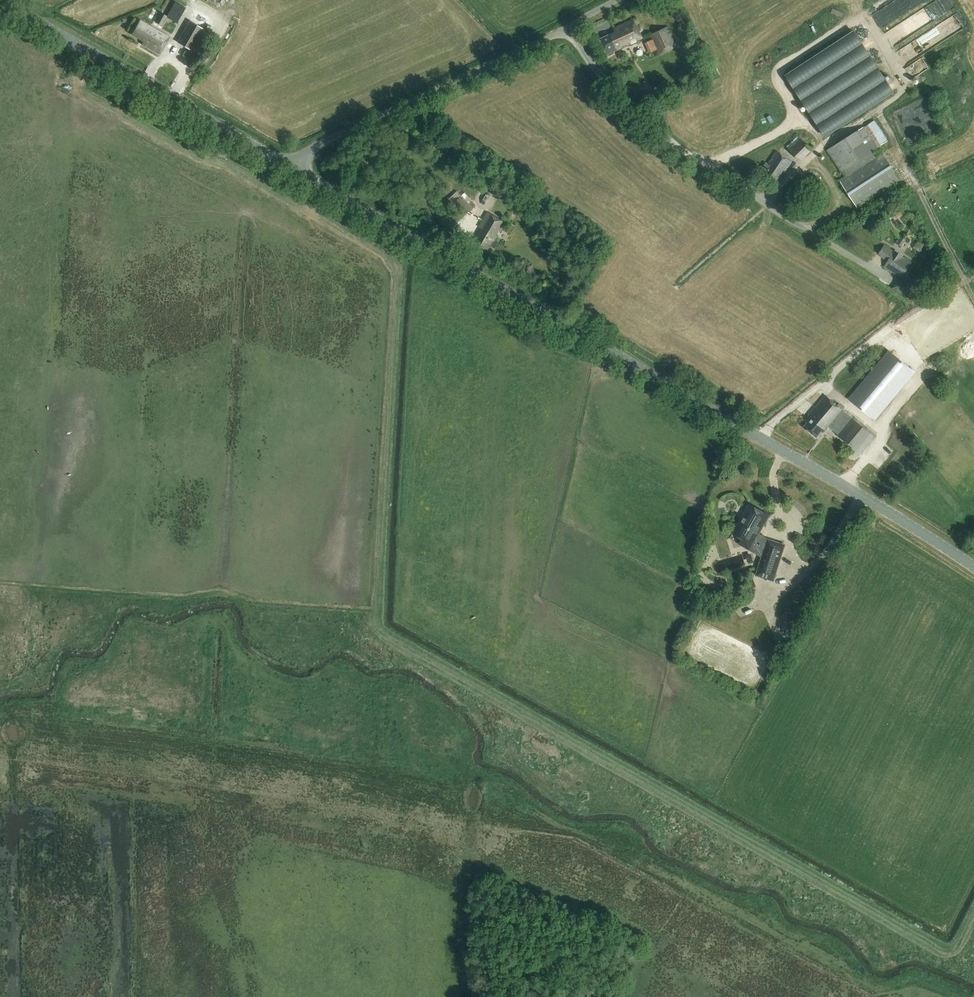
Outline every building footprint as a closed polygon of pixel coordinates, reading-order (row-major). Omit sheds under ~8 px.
[(184,7),(173,2),(166,15),(159,12),(154,22),(161,26),(167,16),(176,21),(184,7)] [(606,55),(641,39),(632,20),(614,28),(615,31),(599,39),(606,55)] [(160,53),(168,38),(140,21),(132,34),(145,42),(144,44),(160,53)] [(177,43),(185,47),(184,49),(199,57),(212,33),(203,29),(189,21),(177,43)] [(659,54),(676,46),(668,27),(651,35),(659,54)] [(784,75),(825,137),(893,93),(854,30),(784,75)] [(191,62),(194,56),(183,49),(179,55),(191,62)] [(874,120),(826,150),(840,172),(841,171),(844,176),(839,180),(856,208),(900,180),(882,152),(875,156),(871,152),(888,141),(874,120)] [(812,150),(799,136),(787,147),(799,161),(812,150)] [(439,138),(433,148),(442,153),(448,143),(439,138)] [(784,173),(793,160),(775,150),(768,164),(766,162),(761,170),(777,181),(783,172),(784,173)] [(816,197),(826,190),(814,174),(804,182),(816,197)] [(471,208),(455,189),(447,196),(464,215),(471,208)] [(501,231),(505,223),(487,212),(479,226),(483,229),(475,242),(490,251),(498,236),(496,235),(499,230),(501,231)] [(905,239),(900,236),(895,243),(900,246),(905,239)] [(894,250),(884,244),(878,254),(889,261),(885,268),(902,278),(912,262),(902,257),(903,255),(894,250)] [(912,299),(921,284),(912,278),(903,293),(912,299)] [(874,420),(914,372),(889,351),(849,398),(874,420)] [(861,454),(876,437),(826,396),(805,421),(807,423),(804,426),(817,437),(821,431),(823,433),(828,427),(861,454)] [(773,581),(785,545),(768,539),(756,532),(765,516),(747,506),(731,533),(741,538),(737,544),(760,556),(754,575),(773,581)]
